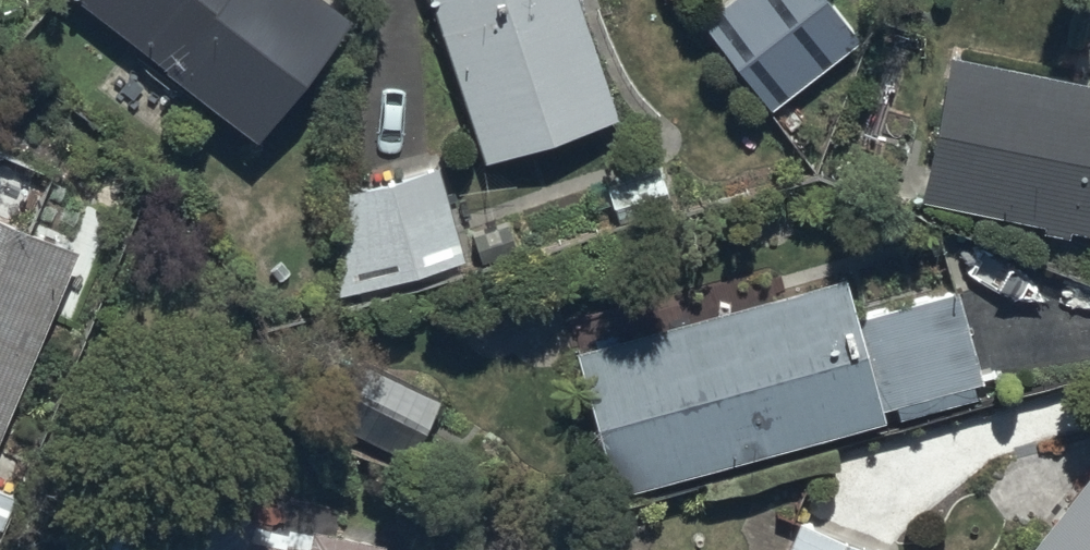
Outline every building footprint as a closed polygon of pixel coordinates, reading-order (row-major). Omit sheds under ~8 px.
[(258,139),(353,17),(331,0),(78,0),(258,139)] [(619,118),(580,0),(434,0),(487,161),(619,118)] [(773,110),(861,40),(829,0),(733,0),(704,23),(773,110)] [(950,62),(922,204),(1089,237),(1089,89),(950,62)] [(349,192),(341,295),(466,261),(439,167),(349,192)] [(77,251),(0,220),(0,440),(77,251)] [(845,279),(576,353),(616,497),(885,423),(882,411),(857,321),(845,279)] [(959,293),(857,321),(882,411),(984,383),(959,293)] [(357,348),(324,407),(407,454),(440,395),(357,348)] [(1035,549),(1089,549),(1089,480),(1035,549)] [(251,541),(256,519),(126,491),(113,549),(291,549),(251,541)] [(799,523),(789,549),(869,549),(799,523)] [(386,547),(316,532),(312,549),(385,549),(386,547)]
